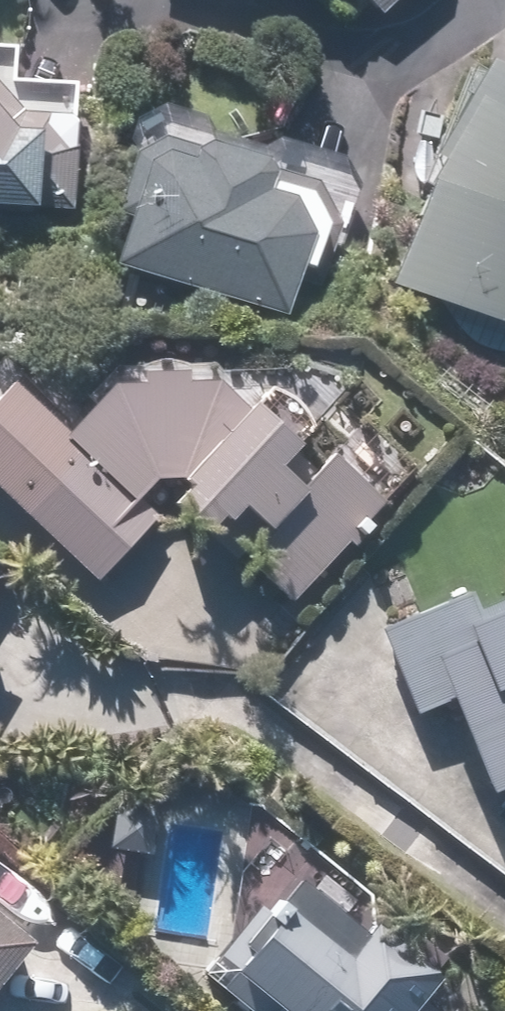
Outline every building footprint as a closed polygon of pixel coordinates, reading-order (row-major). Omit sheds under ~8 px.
[(30,73),(32,36),(0,35),(0,192),(60,193),(62,137),(86,138),(89,75),(30,73)] [(504,310),(504,54),(492,49),(407,273),(504,310)] [(115,252),(295,310),(338,219),(319,181),(294,173),(299,157),(293,141),(234,122),(219,128),(174,114),(158,121),(115,252)] [(82,422),(33,372),(0,404),(0,467),(105,572),(169,509),(150,490),(171,470),(198,469),(242,513),(264,492),(287,514),(324,477),(299,453),(321,432),(276,387),(262,401),(232,371),(130,374),(82,422)] [(12,587),(0,580),(0,609),(12,587)] [(417,698),(444,686),(496,804),(504,811),(504,592),(477,604),(468,585),(384,621),(417,698)] [(447,978),(461,962),(400,909),(386,925),(322,871),(288,910),(273,897),(214,965),(268,1010),(485,1010),(447,978)] [(53,929),(0,885),(0,992),(53,929)]
